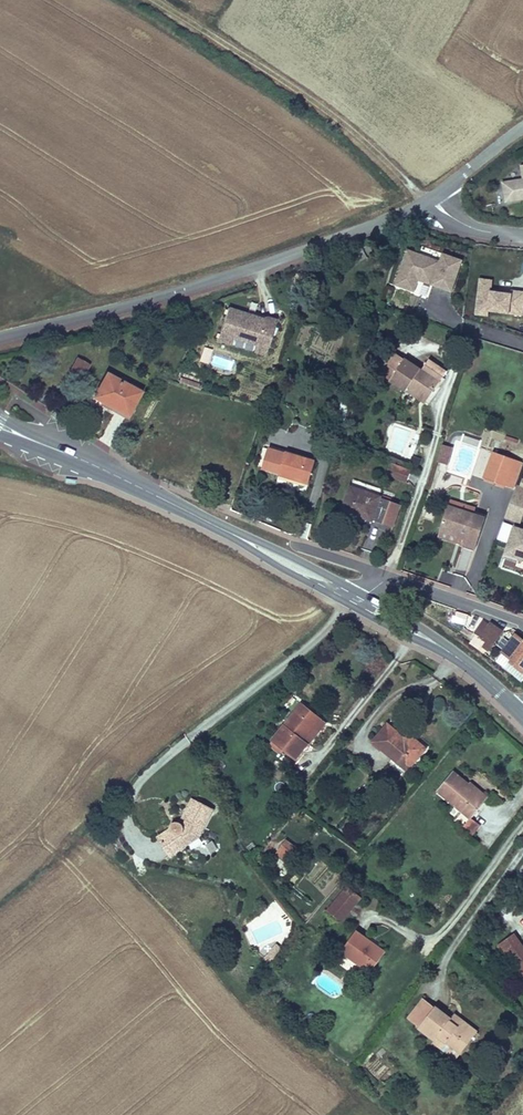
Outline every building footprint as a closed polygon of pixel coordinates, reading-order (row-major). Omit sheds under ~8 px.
[(503,182),(506,202),(522,199),(522,179),(503,182)] [(418,280),(430,284),(430,285),(451,292),(463,259),(442,252),(439,260),(406,249),(393,285),(414,292),(418,280)] [(511,289),(510,292),(491,290),(493,279),(479,277),(475,313),(489,314),(489,311),(508,313),(508,314),(522,316),(522,291),(511,289)] [(264,356),(275,320),(266,318),(265,320),(252,317),(253,314),(247,312),(246,315),(226,309),(217,342),(229,346),(231,337),(258,345),(255,354),(264,356)] [(390,381),(405,360),(392,352),(377,373),(390,381)] [(69,373),(79,379),(88,365),(78,359),(69,373)] [(411,387),(429,399),(447,371),(429,359),(421,371),(405,360),(390,381),(407,393),(411,387)] [(92,397),(128,416),(141,391),(106,372),(92,397)] [(425,404),(429,399),(411,387),(407,393),(425,404)] [(454,446),(443,443),(438,460),(449,463),(454,446)] [(421,456),(424,446),(417,444),(413,453),(421,456)] [(254,465),(259,467),(264,449),(259,448),(254,465)] [(280,474),(307,482),(313,461),(285,453),(284,455),(264,449),(259,467),(280,472),(280,474)] [(484,476),(510,485),(519,460),(492,451),(484,476)] [(227,474),(231,464),(217,458),(213,468),(227,474)] [(515,487),(516,483),(522,464),(522,461),(519,460),(510,485),(515,487)] [(408,481),(412,470),(390,462),(386,473),(408,481)] [(521,523),(522,517),(522,486),(520,485),(516,483),(515,487),(505,517),(521,523)] [(382,525),(390,502),(380,499),(380,498),(350,487),(342,510),(382,525)] [(474,509),(449,501),(447,507),(472,515),(474,509)] [(392,528),(400,506),(390,502),(382,525),(392,528)] [(438,537),(474,549),(484,519),(472,515),(447,507),(438,537)] [(508,542),(513,525),(503,522),(498,539),(508,542)] [(522,557),(522,526),(514,523),(513,525),(508,542),(505,551),(522,557)] [(480,647),(486,652),(500,634),(489,626),(480,638),(485,642),(480,647)] [(521,682),(522,679),(522,639),(516,634),(495,660),(521,682)] [(478,650),(480,647),(485,642),(480,638),(476,635),(470,644),(478,650)] [(308,745),(302,741),(320,718),(300,702),(269,742),(296,762),(308,745)] [(302,741),(308,745),(326,722),(320,718),(302,741)] [(371,742),(407,773),(428,749),(408,732),(403,736),(387,723),(371,742)] [(483,803),(463,787),(467,782),(453,771),(436,792),(470,819),(483,803)] [(483,803),(487,797),(467,781),(467,782),(463,787),(483,803)] [(170,856),(200,838),(213,809),(191,798),(181,818),(184,820),(183,822),(182,823),(179,821),(176,821),(173,822),(170,824),(169,826),(169,829),(156,836),(170,856)] [(462,829),(470,837),(479,826),(470,819),(462,829)] [(290,858),(298,848),(286,839),(278,849),(290,858)] [(275,854),(287,863),(290,858),(278,849),(275,854)] [(347,885),(326,909),(340,922),(361,898),(347,885)] [(340,950),(369,971),(384,951),(355,930),(340,950)] [(513,934),(497,946),(520,978),(522,976),(522,948),(513,934)] [(267,952),(275,957),(281,948),(274,943),(267,952)] [(262,958),(270,964),(275,957),(267,952),(262,958)] [(347,984),(360,966),(340,952),(327,970),(347,984)] [(454,1013),(451,1017),(436,1006),(435,1007),(421,998),(406,1018),(419,1027),(417,1029),(433,1041),(431,1044),(455,1061),(478,1030),(454,1013)]
